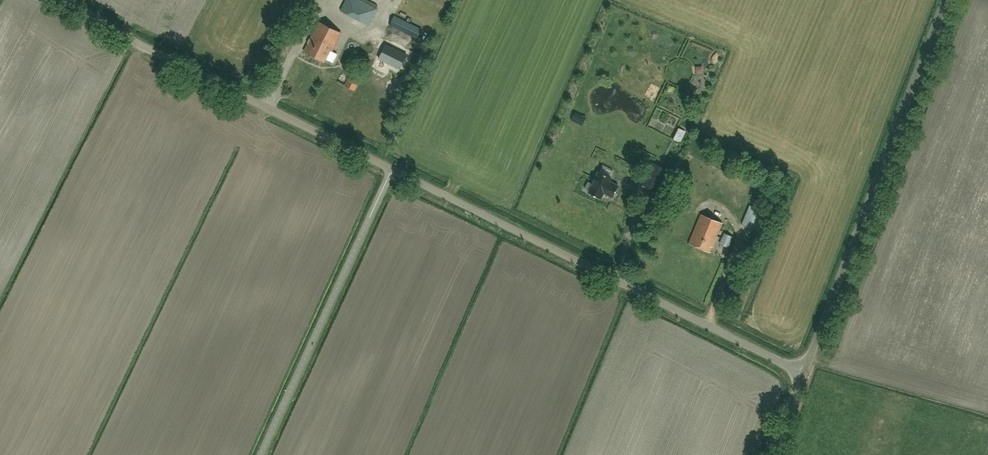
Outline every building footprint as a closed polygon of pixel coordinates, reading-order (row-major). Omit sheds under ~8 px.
[(377,8),(362,0),(346,0),(341,10),(369,24),(377,8)] [(417,39),(422,28),(394,14),(389,25),(417,39)] [(329,56),(341,32),(319,21),(304,51),(325,61),(328,55),(329,56)] [(393,66),(400,53),(380,42),(373,55),(379,58),(393,66)] [(359,81),(354,78),(349,76),(344,85),(355,90),(359,81)] [(641,184),(647,187),(656,191),(666,170),(658,166),(652,162),(641,184)] [(588,192),(601,199),(604,192),(607,193),(607,194),(613,197),(618,186),(609,181),(611,178),(598,171),(592,184),(588,182),(585,188),(589,191),(588,192)] [(750,205),(742,224),(758,231),(766,212),(750,205)] [(710,252),(722,223),(701,213),(688,243),(710,252)] [(730,242),(733,237),(724,233),(722,238),(730,242)]
